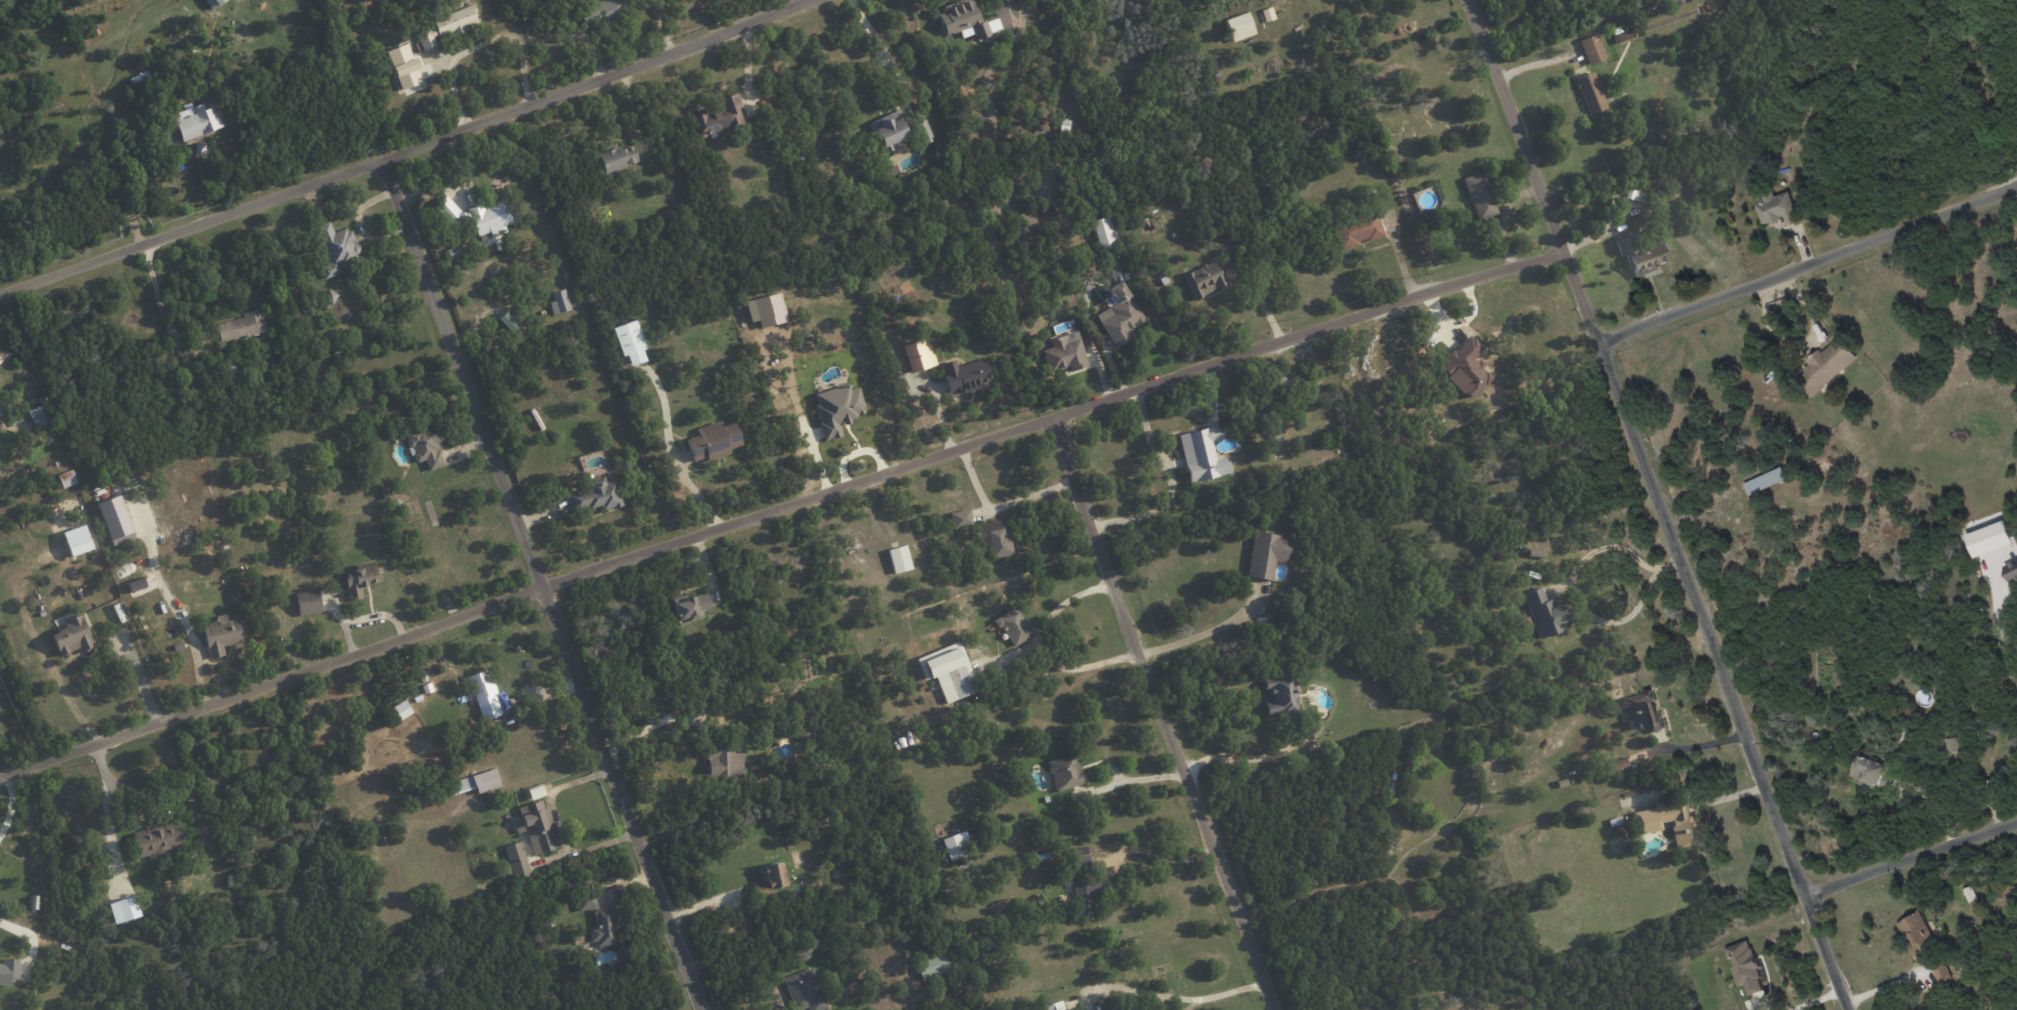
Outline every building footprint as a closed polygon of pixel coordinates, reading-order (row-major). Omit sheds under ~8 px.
[(209,9),(225,0),(203,0),(209,9)] [(599,18),(601,23),(628,11),(624,0),(598,0),(578,10),(584,24),(599,18)] [(959,31),(961,37),(973,34),(974,38),(1000,31),(996,18),(977,23),(971,0),(957,0),(942,4),(944,12),(937,14),(943,35),(959,31)] [(432,18),(434,27),(418,32),(424,50),(436,46),(434,39),(478,25),(472,5),(432,18)] [(1260,9),(1263,21),(1273,19),(1271,7),(1260,9)] [(1224,18),(1230,41),(1253,35),(1248,13),(1224,18)] [(1632,38),(1630,30),(1613,34),(1615,42),(1632,38)] [(1578,39),(1586,64),(1604,59),(1596,34),(1578,39)] [(387,50),(400,90),(422,83),(409,43),(387,50)] [(1601,94),(1604,93),(1600,78),(1594,79),(1593,72),(1577,75),(1588,116),(1606,111),(1601,94)] [(688,117),(695,140),(709,136),(709,137),(744,126),(735,93),(713,99),(714,104),(699,108),(701,114),(688,117)] [(221,127),(213,105),(202,110),(199,101),(182,108),(183,110),(171,115),(181,141),(221,127)] [(868,122),(880,151),(909,139),(896,110),(868,122)] [(1068,136),(1070,120),(1061,119),(1060,135),(1068,136)] [(596,155),(603,174),(637,162),(630,142),(596,155)] [(1461,178),(1476,219),(1496,212),(1481,171),(1461,178)] [(1624,198),(1641,202),(1643,192),(1626,188),(1624,198)] [(1762,225),(1785,218),(1787,224),(1799,220),(1790,191),(1774,196),(1772,191),(1760,195),(1762,202),(1756,204),(1762,225)] [(433,206),(450,226),(463,215),(446,195),(433,206)] [(482,208),(481,204),(468,207),(477,240),(506,233),(504,225),(510,223),(505,202),(482,208)] [(1383,236),(1377,214),(1334,226),(1341,248),(1383,236)] [(1092,221),(1101,253),(1122,247),(1113,215),(1092,221)] [(324,278),(341,273),(338,266),(359,259),(353,240),(350,228),(333,233),(329,221),(316,225),(328,263),(320,265),(324,278)] [(1614,242),(1619,257),(1625,255),(1634,279),(1668,266),(1659,242),(1637,249),(1632,235),(1614,242)] [(1227,284),(1221,269),(1216,271),(1212,261),(1182,274),(1193,299),(1227,284)] [(1116,347),(1131,337),(1127,330),(1144,320),(1119,280),(1105,289),(1113,301),(1094,313),(1116,347)] [(333,303),(337,293),(327,289),(323,300),(333,303)] [(551,293),(553,300),(548,302),(552,315),(570,309),(563,289),(551,293)] [(759,328),(786,321),(778,292),(745,301),(750,322),(757,320),(759,328)] [(265,332),(260,309),(242,313),(243,317),(215,323),(219,342),(265,332)] [(611,327),(621,356),(626,355),(629,366),(644,361),(641,348),(643,348),(635,320),(611,327)] [(1087,366),(1076,331),(1049,339),(1052,346),(1042,350),(1049,372),(1068,366),(1069,371),(1087,366)] [(1481,348),(1467,335),(1444,359),(1446,361),(1438,369),(1469,399),(1491,376),(1472,358),(1481,348)] [(1858,357),(1840,336),(1821,353),(1820,352),(1795,374),(1814,395),(1858,357)] [(935,364),(927,337),(902,345),(910,372),(935,364)] [(956,366),(954,360),(939,364),(947,394),(988,383),(982,359),(956,366)] [(1285,385),(1279,374),(1267,380),(1272,391),(1285,385)] [(812,393),(824,439),(840,436),(837,422),(865,416),(858,387),(848,390),(847,384),(812,393)] [(27,410),(34,430),(52,424),(45,404),(27,410)] [(733,422),(720,426),(718,421),(695,428),(697,435),(685,439),(693,464),(730,452),(729,449),(740,445),(733,422)] [(404,434),(408,447),(411,447),(415,463),(424,460),(427,470),(443,466),(436,443),(442,441),(438,424),(404,434)] [(1177,433),(1187,482),(1230,474),(1226,456),(1215,459),(1211,441),(1223,439),(1220,425),(1177,433)] [(1748,496),(1787,479),(1782,466),(1743,483),(1748,496)] [(58,473),(61,487),(76,484),(73,470),(58,473)] [(614,479),(605,482),(603,476),(584,482),(585,488),(566,494),(571,514),(602,505),(603,510),(622,505),(614,479)] [(111,546),(134,538),(120,495),(96,502),(111,546)] [(949,512),(952,528),(971,525),(968,509),(949,512)] [(986,560),(1010,555),(1003,519),(979,524),(986,560)] [(92,548),(84,524),(61,532),(70,556),(92,548)] [(1246,576),(1271,580),(1275,560),(1286,562),(1290,537),(1255,531),(1246,576)] [(910,569),(905,546),(887,549),(892,572),(910,569)] [(1527,556),(1541,558),(1542,551),(1528,549),(1527,556)] [(2003,566),(2013,587),(2016,585),(2016,560),(2003,566)] [(378,582),(375,561),(361,564),(361,567),(344,570),(348,600),(362,598),(360,585),(378,582)] [(146,587),(142,577),(126,583),(129,592),(146,587)] [(1522,593),(1539,638),(1561,630),(1558,622),(1562,620),(1554,597),(1544,600),(1539,587),(1522,593)] [(294,593),(298,616),(321,612),(317,589),(294,593)] [(1033,634),(1015,605),(993,619),(1012,647),(1033,634)] [(94,646),(80,613),(64,620),(67,626),(50,634),(60,656),(78,647),(80,652),(94,646)] [(202,624),(208,658),(224,655),(222,645),(241,641),(237,619),(226,621),(225,614),(216,616),(217,622),(202,624)] [(915,657),(924,680),(935,676),(945,703),(977,691),(959,641),(915,657)] [(501,714),(487,669),(467,676),(481,721),(501,714)] [(1266,715),(1297,711),(1293,675),(1262,679),(1264,689),(1269,688),(1271,700),(1264,701),(1266,715)] [(1623,697),(1632,730),(1649,726),(1651,733),(1662,730),(1652,689),(1623,697)] [(392,707),(399,720),(412,712),(404,699),(392,707)] [(811,727),(794,729),(795,742),(813,740),(811,727)] [(1957,738),(1942,738),(1943,752),(1958,752),(1957,738)] [(707,778),(742,778),(741,753),(730,753),(729,744),(706,745),(707,778)] [(1849,777),(1860,779),(1859,784),(1890,792),(1894,776),(1884,774),(1887,764),(1865,759),(1867,751),(1857,748),(1849,777)] [(1056,791),(1084,781),(1083,779),(1079,768),(1078,768),(1075,762),(1077,761),(1073,750),(1046,760),(1047,765),(1046,767),(1048,771),(1049,772),(1053,782),(1052,785),(1054,789),(1055,790),(1056,791)] [(1627,765),(1624,757),(1609,763),(1612,771),(1627,765)] [(477,793),(499,786),(494,769),(443,784),(447,796),(475,788),(477,793)] [(1635,834),(1660,830),(1659,822),(1669,821),(1674,848),(1706,842),(1701,817),(1687,819),(1683,798),(1653,803),(1654,807),(1631,812),(1635,834)] [(517,807),(520,817),(512,819),(516,833),(526,830),(533,855),(559,846),(547,806),(542,808),(540,800),(517,807)] [(137,857),(151,855),(152,861),(173,858),(172,847),(182,846),(178,823),(153,827),(133,830),(137,857)] [(941,838),(949,861),(971,853),(964,831),(941,838)] [(510,873),(512,880),(531,875),(520,841),(501,846),(510,873)] [(1072,847),(1073,869),(1087,868),(1086,847),(1072,847)] [(1076,916),(1093,915),(1091,897),(1099,896),(1098,879),(1089,879),(1089,880),(1074,881),(1074,884),(1073,885),(1073,894),(1074,894),(1076,916)] [(1964,889),(1968,902),(1976,900),(1972,886),(1964,889)] [(596,907),(594,893),(575,896),(577,910),(596,907)] [(617,942),(613,907),(593,909),(595,927),(588,928),(590,945),(617,942)] [(1915,956),(1937,943),(1920,911),(1897,924),(1915,956)] [(1725,948),(1728,960),(1730,959),(1738,986),(1745,984),(1749,995),(1765,990),(1749,940),(1725,948)] [(921,980),(951,967),(944,951),(914,964),(921,980)] [(10,986),(10,979),(17,979),(18,961),(0,960),(0,986),(10,986)] [(1952,978),(1944,962),(1931,968),(1940,984),(1952,978)] [(813,967),(782,977),(793,1009),(796,1009),(806,1007),(807,1009),(824,1009),(826,1009),(813,967)] [(1062,1001),(1043,1004),(1044,1009),(1063,1009),(1062,1001)]
